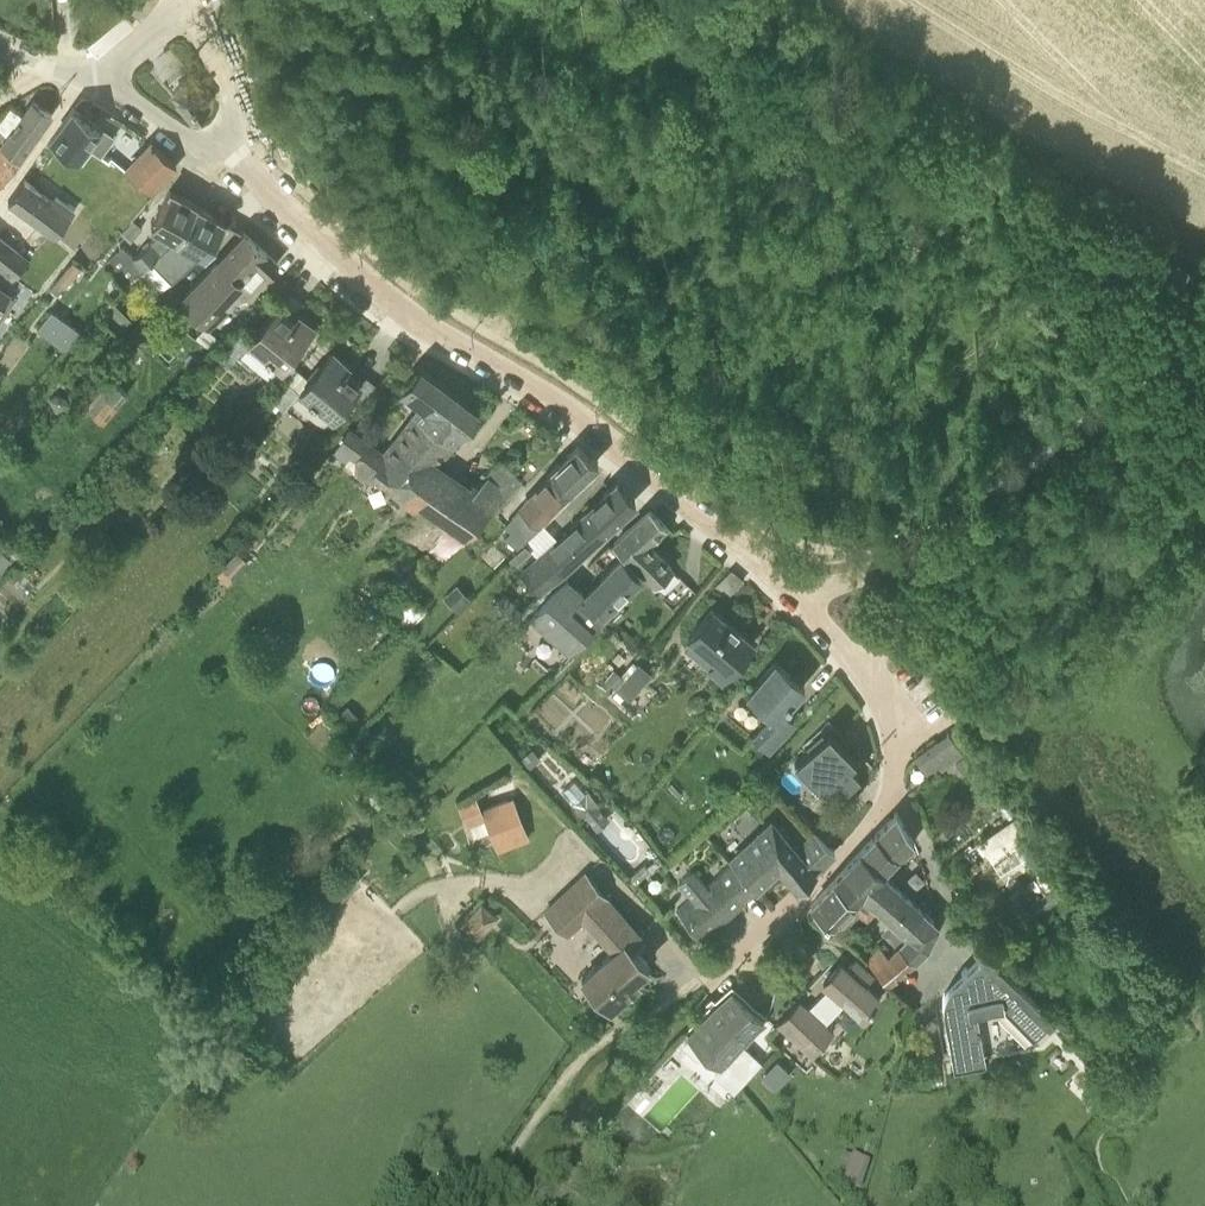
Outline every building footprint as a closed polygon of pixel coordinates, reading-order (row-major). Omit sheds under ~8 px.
[(210,103),(194,85),(186,92),(177,99),(193,118),(210,103)] [(6,174),(20,158),(52,111),(33,99),(7,134),(0,127),(0,169),(6,174)] [(77,156),(100,125),(75,107),(52,139),(77,156)] [(109,154),(152,192),(176,164),(152,141),(132,128),(109,154)] [(344,193),(355,181),(343,170),(332,182),(344,193)] [(53,200),(24,178),(9,199),(52,235),(74,211),(56,197),(53,200)] [(126,282),(152,260),(178,240),(197,204),(170,189),(150,225),(160,231),(134,255),(122,245),(104,265),(127,286),(128,285),(126,282)] [(178,240),(152,260),(171,280),(202,251),(205,253),(225,220),(197,204),(178,240)] [(142,227),(132,219),(120,233),(130,241),(142,227)] [(267,275),(277,262),(244,230),(216,258),(178,298),(209,327),(229,305),(223,298),(254,262),(267,275)] [(29,261),(0,236),(0,266),(14,278),(29,261)] [(81,264),(73,258),(49,287),(58,294),(81,264)] [(13,297),(0,287),(0,314),(13,297)] [(118,335),(131,321),(111,302),(98,316),(118,335)] [(294,319),(279,305),(249,340),(280,367),(315,326),(299,313),(294,319)] [(62,353),(79,330),(51,309),(36,327),(61,346),(58,350),(62,353)] [(341,424),(350,414),(340,406),(361,381),(346,368),(350,363),(334,349),(300,390),(332,417),(341,424)] [(197,359),(189,352),(184,358),(192,365),(197,359)] [(130,386),(134,381),(132,380),(136,375),(121,362),(85,407),(103,421),(128,390),(126,387),(128,384),(130,386)] [(371,475),(402,498),(417,510),(412,517),(415,519),(404,534),(440,561),(507,492),(501,486),(514,472),(501,460),(477,485),(473,482),(470,485),(449,469),(444,474),(428,465),(445,444),(455,452),(467,437),(461,432),(478,410),(420,366),(405,386),(426,403),(384,458),(347,433),(334,452),(368,479),(371,475)] [(69,403),(64,394),(57,392),(48,397),(56,411),(69,403)] [(542,464),(557,449),(546,439),(531,454),(542,464)] [(578,445),(552,473),(570,491),(596,465),(598,461),(578,445)] [(521,478),(514,472),(501,486),(507,492),(521,478)] [(570,491),(552,473),(509,519),(516,526),(504,539),(515,549),(570,491)] [(541,593),(635,499),(618,481),(523,576),(541,593)] [(655,584),(672,568),(648,543),(666,524),(650,508),(614,542),(655,584)] [(512,569),(531,549),(524,542),(505,562),(512,569)] [(220,566),(232,578),(233,579),(250,561),(236,549),(220,566)] [(569,652),(639,576),(622,558),(584,599),(581,596),(584,593),(567,577),(532,617),(569,652)] [(408,592),(422,576),(412,568),(399,584),(408,592)] [(457,610),(471,596),(458,582),(444,597),(457,610)] [(390,606),(374,592),(367,600),(383,613),(390,606)] [(407,630),(428,608),(412,594),(392,616),(407,630)] [(625,613),(616,605),(608,614),(617,621),(625,613)] [(722,679),(752,642),(713,608),(682,645),(722,679)] [(442,662),(432,653),(423,662),(428,667),(437,667),(442,662)] [(628,700),(651,672),(639,661),(625,677),(617,688),(616,689),(628,700)] [(769,748),(792,719),(782,711),(804,685),(775,661),(747,693),(773,715),(754,737),(769,748)] [(605,678),(617,688),(625,677),(613,668),(605,678)] [(360,714),(347,703),(336,716),(349,727),(360,714)] [(952,759),(956,764),(966,756),(960,748),(970,740),(959,725),(915,756),(925,771),(938,763),(941,767),(952,759)] [(828,729),(794,763),(821,790),(830,781),(839,790),(859,770),(850,761),(855,756),(828,729)] [(966,756),(956,764),(975,792),(987,783),(966,756)] [(408,789),(420,777),(408,766),(397,777),(408,789)] [(588,789),(585,792),(574,801),(571,804),(583,818),(585,817),(587,819),(601,806),(599,804),(601,803),(588,789)] [(482,809),(475,794),(457,801),(467,826),(469,825),(474,835),(477,842),(492,836),(494,839),(521,828),(508,798),(482,809)] [(897,857),(915,841),(897,810),(875,836),(897,857)] [(1033,844),(1014,820),(980,849),(1013,890),(1002,899),(1024,924),(1068,887),(1082,875),(1087,881),(1094,875),(1083,862),(1076,867),(1069,859),(1060,866),(1050,855),(1061,846),(1048,831),(1033,844)] [(772,822),(730,861),(754,886),(779,862),(800,884),(835,849),(815,829),(796,846),(772,822)] [(875,866),(882,872),(897,857),(875,836),(844,869),(860,884),(875,866)] [(754,886),(730,861),(678,911),(700,937),(708,930),(754,886)] [(844,869),(835,880),(856,900),(862,895),(876,908),(901,930),(921,909),(882,872),(875,866),(860,884),(844,869)] [(643,935),(606,895),(607,894),(586,871),(545,911),(566,933),(583,916),(614,948),(582,978),(610,1008),(639,980),(635,975),(648,963),(631,945),(643,935)] [(876,908),(862,895),(856,900),(835,880),(810,907),(831,926),(848,941),(857,932),(848,924),(859,911),(866,917),(876,908)] [(487,900),(464,922),(481,938),(503,916),(487,900)] [(914,958),(927,946),(935,927),(934,921),(921,909),(901,930),(908,937),(900,944),(914,958)] [(899,929),(890,939),(898,947),(900,944),(908,937),(901,930),(899,929)] [(914,958),(900,944),(888,956),(878,947),(866,959),(889,982),(914,958)] [(1054,1020),(985,947),(979,953),(980,954),(952,981),(948,986),(945,992),(943,1001),(944,1011),(946,1023),(944,1023),(948,1047),(950,1046),(954,1071),(986,1065),(976,1012),(1003,1008),(1033,1039),(1048,1024),(1049,1025),(1054,1020)] [(812,1051),(834,1028),(825,1020),(844,999),(863,1017),(881,997),(864,982),(872,974),(856,959),(847,968),(840,961),(823,980),(829,986),(808,1008),(800,1001),(780,1022),(812,1051)] [(740,1045),(763,1019),(732,991),(683,1044),(737,1093),(762,1065),(740,1045)] [(788,1069),(777,1060),(763,1076),(774,1086),(788,1069)] [(861,1188),(870,1161),(852,1155),(843,1182),(861,1188)]
